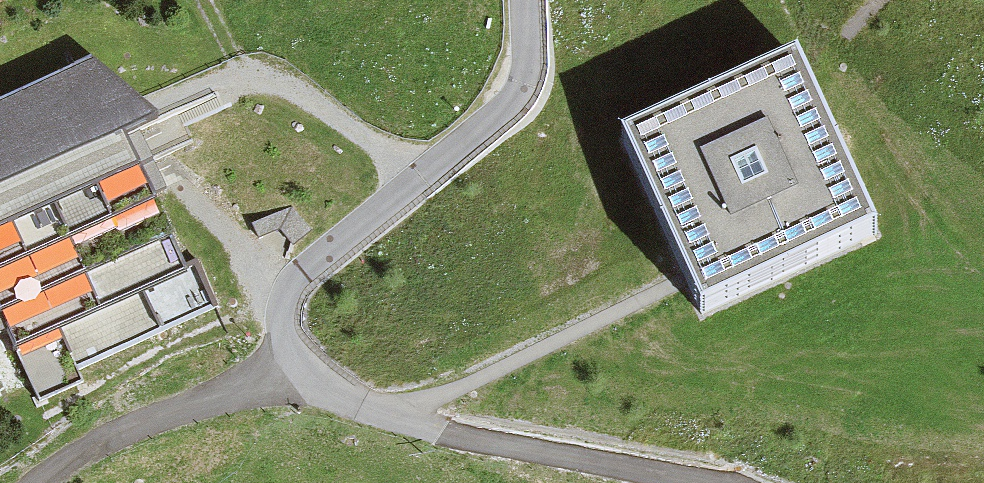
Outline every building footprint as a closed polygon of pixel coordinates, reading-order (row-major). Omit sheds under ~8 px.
[(204,310),(93,64),(0,107),(0,401),(204,310)] [(799,70),(631,145),(708,314),(875,239),(799,70)]
